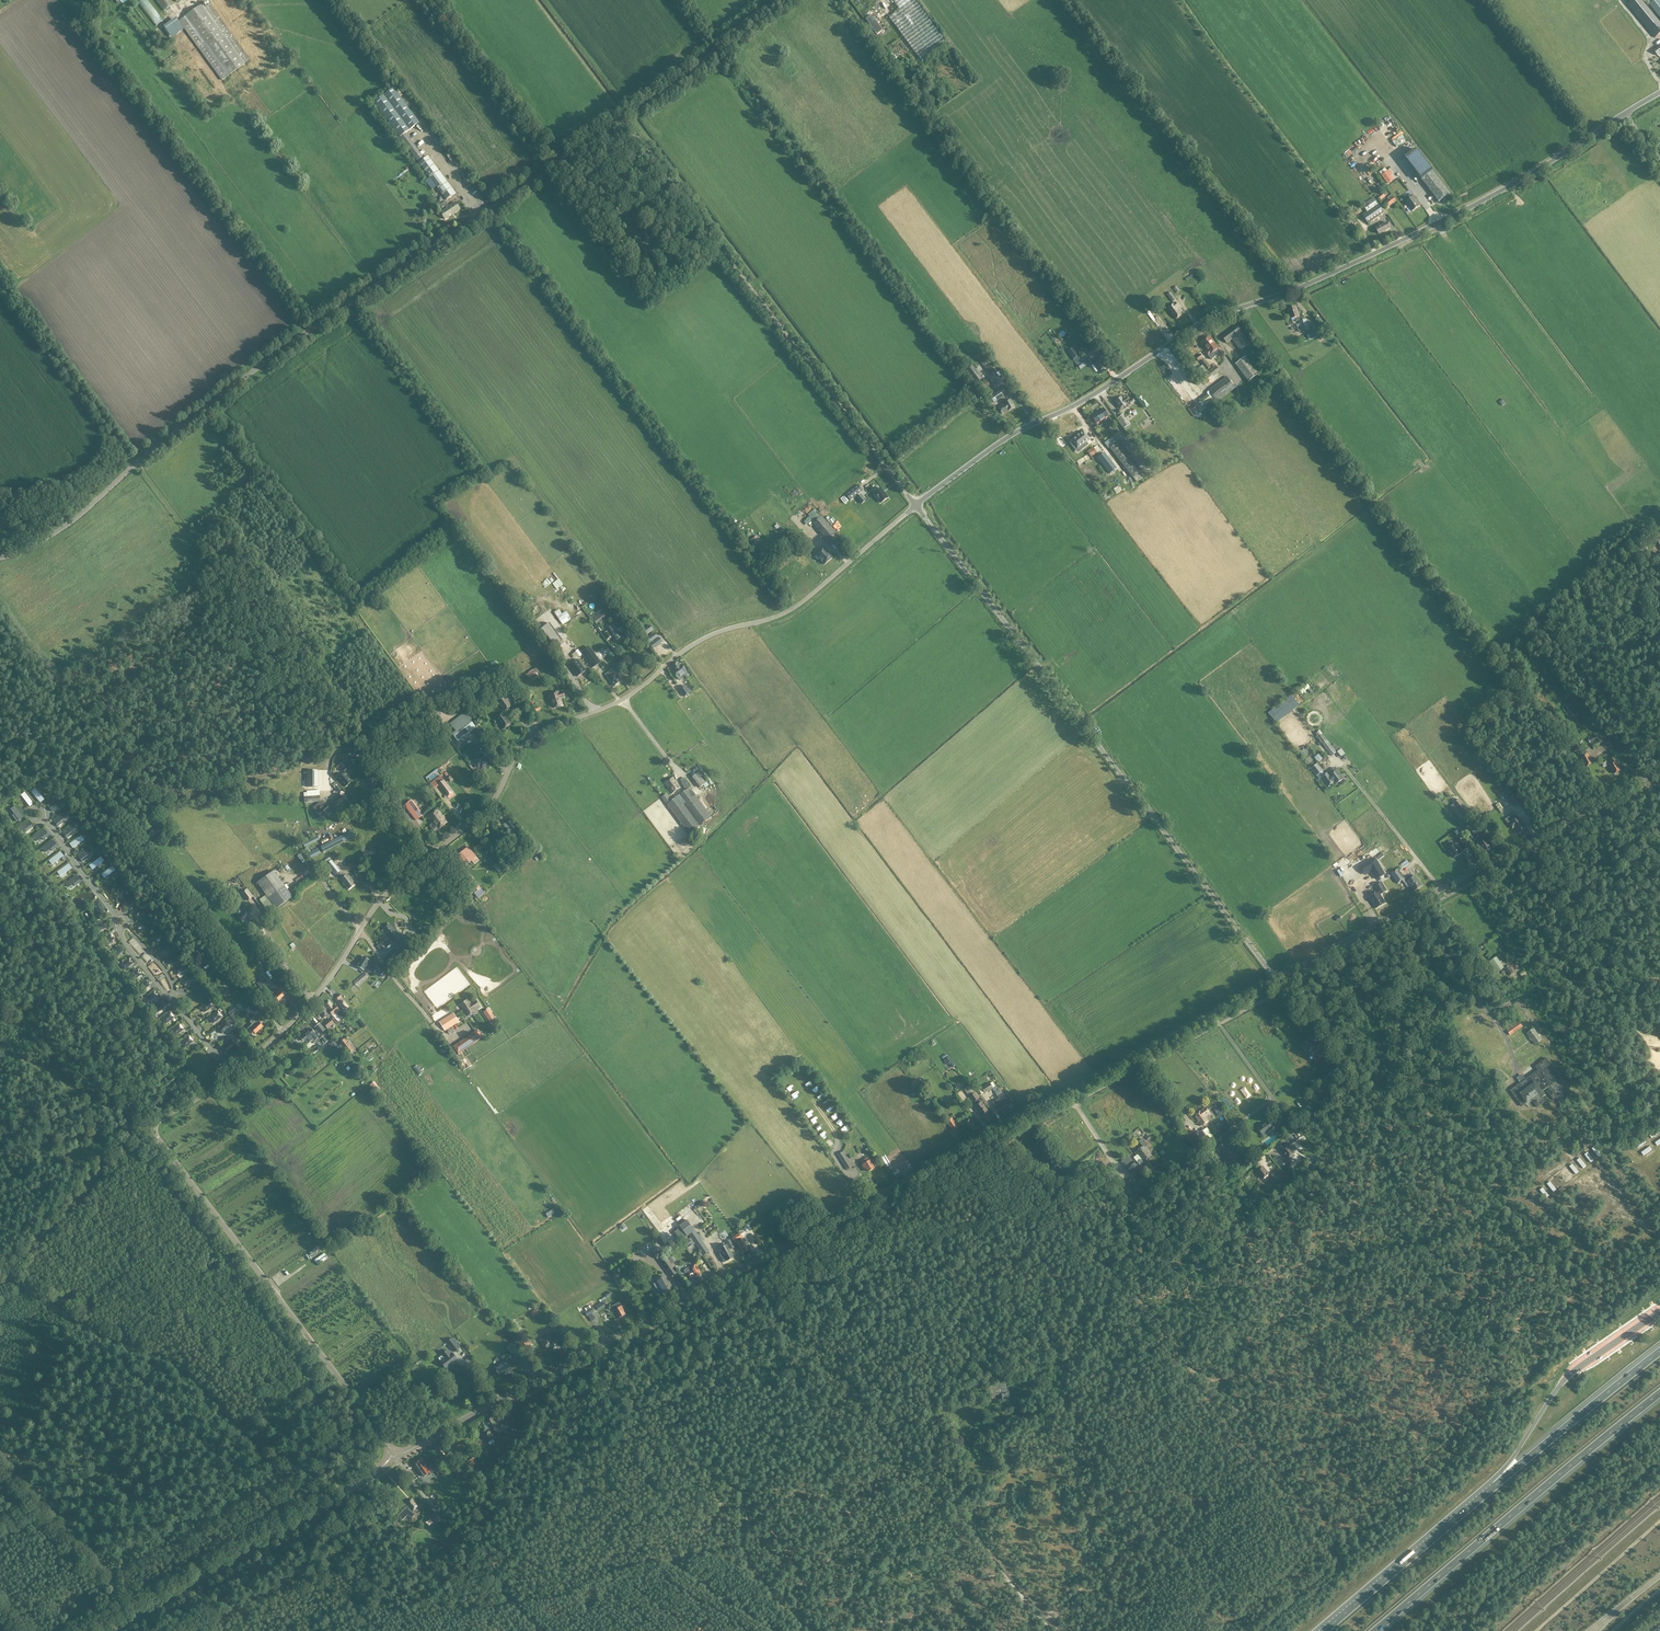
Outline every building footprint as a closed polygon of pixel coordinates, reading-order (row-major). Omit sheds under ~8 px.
[(138,3),(156,26),(164,21),(148,0),(143,0),(138,3)] [(168,0),(156,0),(164,11),(171,5),(168,0)] [(896,12),(889,17),(923,62),(947,44),(915,0),(888,0),(896,12)] [(1655,38),(1659,34),(1659,22),(1642,0),(1632,0),(1627,4),(1655,38)] [(1650,4),(1659,17),(1659,0),(1655,0),(1650,4)] [(178,21),(222,81),(250,60),(210,4),(205,7),(202,4),(178,21)] [(872,15),(867,19),(871,25),(877,34),(882,30),(876,21),(872,15)] [(928,89),(920,78),(914,82),(923,93),(928,89)] [(374,103),(400,138),(420,123),(394,88),(374,103)] [(1372,128),(1376,134),(1394,123),(1389,115),(1380,120),(1381,122),(1372,128)] [(1400,137),(1402,144),(1407,142),(1406,138),(1402,140),(1400,133),(1394,136),(1395,139),(1400,137)] [(1360,148),(1365,144),(1363,142),(1365,139),(1363,137),(1356,143),(1360,148)] [(1344,151),(1348,156),(1354,151),(1350,146),(1344,151)] [(1351,159),(1361,152),(1360,149),(1349,157),(1351,159)] [(1433,170),(1417,149),(1405,158),(1421,179),(1433,170)] [(456,193),(428,157),(425,159),(419,163),(430,178),(437,187),(447,200),(456,193)] [(1396,178),(1389,170),(1388,171),(1385,168),(1379,173),(1388,184),(1396,178)] [(1421,179),(1432,193),(1428,197),(1435,205),(1439,202),(1450,193),(1433,170),(1421,179)] [(1380,201),(1386,197),(1383,193),(1377,197),(1380,201)] [(1412,212),(1420,206),(1414,197),(1412,194),(1404,199),(1406,202),(1412,212)] [(1386,209),(1396,201),(1392,195),(1388,198),(1389,200),(1383,204),(1386,209)] [(1369,224),(1385,213),(1374,197),(1363,205),(1368,212),(1362,216),(1369,224)] [(442,208),(445,206),(447,208),(440,212),(445,219),(449,217),(448,216),(452,214),(452,215),(460,210),(455,202),(449,207),(446,201),(440,205),(442,208)] [(1375,227),(1388,222),(1387,217),(1374,222),(1375,227)] [(1376,228),(1379,234),(1390,229),(1388,223),(1376,228)] [(640,239),(647,236),(643,224),(635,227),(640,239)] [(636,285),(647,277),(642,271),(632,280),(636,285)] [(1167,295),(1172,302),(1176,299),(1171,292),(1167,295)] [(1174,304),(1168,309),(1176,320),(1182,315),(1178,309),(1180,308),(1176,302),(1174,304)] [(1291,320),(1296,318),(1297,321),(1301,320),(1300,317),(1297,307),(1288,309),(1291,320)] [(1310,330),(1306,319),(1299,322),(1302,332),(1310,330)] [(1251,343),(1243,332),(1237,325),(1222,336),(1227,343),(1232,340),(1241,351),(1251,343)] [(1221,351),(1219,348),(1210,336),(1201,343),(1208,351),(1205,353),(1208,357),(1217,350),(1218,352),(1221,351)] [(1067,349),(1072,359),(1078,355),(1073,346),(1067,349)] [(1207,371),(1211,368),(1204,358),(1201,354),(1196,358),(1199,362),(1201,360),(1203,363),(1202,363),(1203,365),(1195,371),(1200,377),(1208,371),(1207,371)] [(1088,364),(1081,355),(1074,360),(1080,369),(1088,364)] [(1260,374),(1246,356),(1236,365),(1249,382),(1260,374)] [(999,371),(989,358),(982,364),(992,377),(999,371)] [(1099,372),(1106,367),(1103,364),(1104,364),(1101,360),(1094,365),(1096,368),(1099,372)] [(1204,382),(1220,370),(1216,365),(1201,377),(1204,382)] [(1181,366),(1176,368),(1184,384),(1189,381),(1181,366)] [(966,372),(976,385),(983,380),(973,367),(966,372)] [(1226,376),(1207,391),(1207,392),(1208,395),(1200,401),(1206,409),(1214,403),(1211,399),(1214,397),(1217,402),(1236,388),(1226,376)] [(984,390),(992,384),(988,379),(980,384),(984,390)] [(1000,391),(990,397),(994,403),(1003,397),(1000,391)] [(1121,398),(1115,402),(1122,412),(1129,407),(1127,404),(1129,403),(1125,398),(1123,400),(1121,398)] [(1010,400),(1003,404),(1004,405),(999,408),(1002,414),(1008,411),(1008,412),(1015,408),(1010,400)] [(1189,406),(1195,415),(1199,412),(1194,404),(1193,404),(1191,401),(1187,404),(1188,407),(1189,406)] [(1107,421),(1105,418),(1108,416),(1103,409),(1092,417),(1096,424),(1102,420),(1104,422),(1107,421)] [(1130,423),(1123,414),(1117,419),(1123,428),(1124,428),(1126,430),(1131,426),(1129,423),(1130,423)] [(1088,445),(1086,443),(1086,442),(1089,440),(1083,432),(1071,441),(1073,442),(1071,444),(1074,448),(1076,447),(1078,449),(1080,447),(1082,450),(1088,445)] [(1057,439),(1063,446),(1066,444),(1061,436),(1057,439)] [(1106,442),(1137,482),(1143,478),(1139,473),(1141,471),(1131,458),(1129,460),(1112,438),(1106,442)] [(1098,445),(1094,447),(1100,457),(1102,456),(1101,453),(1102,452),(1098,445)] [(1088,449),(1091,459),(1098,456),(1094,447),(1088,449)] [(1074,462),(1079,461),(1079,462),(1086,461),(1084,452),(1072,454),(1074,462)] [(1118,470),(1106,454),(1100,459),(1112,474),(1118,470)] [(850,501),(862,491),(858,485),(846,495),(850,501)] [(888,498),(881,488),(874,494),(881,503),(888,498)] [(866,517),(873,513),(866,503),(860,507),(866,517)] [(820,516),(812,522),(824,536),(823,538),(830,546),(839,538),(820,516)] [(817,555),(824,565),(832,558),(828,553),(828,552),(825,549),(817,555)] [(598,626),(609,619),(603,611),(596,616),(594,614),(589,617),(591,620),(592,619),(598,626)] [(619,620),(626,628),(631,624),(624,616),(619,620)] [(541,630),(547,638),(554,647),(563,641),(550,623),(541,630)] [(607,640),(611,638),(614,642),(620,637),(614,628),(611,625),(605,629),(607,632),(603,635),(607,640)] [(644,630),(646,634),(650,631),(653,629),(651,627),(650,625),(647,628),(644,630)] [(659,637),(649,645),(652,649),(662,642),(659,637)] [(581,653),(593,668),(600,662),(589,647),(581,653)] [(599,655),(602,659),(611,652),(608,648),(599,655)] [(578,677),(586,670),(578,659),(570,666),(578,677)] [(674,671),(673,672),(679,680),(688,674),(687,672),(682,665),(681,666),(678,663),(672,667),(674,671)] [(621,665),(616,668),(619,673),(624,669),(621,665)] [(538,672),(536,669),(531,672),(526,675),(528,678),(531,682),(535,678),(540,675),(538,672)] [(606,674),(608,678),(611,682),(614,686),(621,682),(618,678),(615,673),(614,671),(611,673),(610,672),(606,674)] [(690,693),(685,686),(679,690),(685,697),(690,693)] [(552,699),(555,708),(563,706),(561,699),(565,698),(563,692),(559,694),(558,692),(548,695),(550,700),(552,699)] [(495,699),(505,711),(512,706),(503,693),(495,699)] [(1287,715),(1283,710),(1295,700),(1292,696),(1269,714),(1272,718),(1273,718),(1276,723),(1287,715)] [(459,742),(476,728),(471,721),(472,720),(466,711),(450,724),(456,732),(453,735),(459,742)] [(503,713),(496,719),(504,729),(511,724),(503,713)] [(1322,744),(1332,756),(1337,752),(1340,750),(1335,744),(1332,746),(1323,734),(1323,735),(1319,730),(1315,734),(1318,738),(1318,739),(1322,744)] [(1608,754),(1599,739),(1589,745),(1592,749),(1594,749),(1593,750),(1595,755),(1593,756),(1593,757),(1597,755),(1600,759),(1608,754)] [(477,763),(475,764),(478,768),(480,766),(483,769),(489,763),(484,757),(488,754),(483,748),(479,752),(481,754),(475,760),(477,763)] [(1309,754),(1305,748),(1301,752),(1303,754),(1302,755),(1304,759),(1307,757),(1306,756),(1309,754)] [(1579,755),(1586,767),(1594,763),(1586,751),(1579,755)] [(1611,759),(1613,763),(1609,765),(1614,774),(1621,771),(1614,758),(1611,759)] [(343,770),(345,773),(353,766),(351,763),(343,770)] [(1311,769),(1317,776),(1323,771),(1318,764),(1311,769)] [(450,776),(448,774),(447,772),(445,774),(448,778),(447,779),(451,783),(454,780),(454,779),(451,776),(450,776)] [(692,777),(700,788),(708,782),(700,772),(692,777)] [(345,787),(351,782),(344,773),(338,779),(345,787)] [(1328,787),(1335,782),(1328,773),(1321,778),(1328,787)] [(371,775),(365,779),(372,788),(378,783),(371,775)] [(454,793),(441,776),(431,783),(435,789),(439,786),(448,797),(454,793)] [(307,777),(307,787),(318,787),(318,777),(307,777)] [(682,783),(685,787),(689,784),(682,777),(677,781),(680,785),(682,783)] [(673,793),(680,788),(673,778),(665,783),(673,793)] [(1510,785),(1506,779),(1499,783),(1504,790),(1510,785)] [(334,780),(326,787),(329,791),(334,787),(338,792),(342,790),(334,780)] [(1507,796),(1515,791),(1510,785),(1504,790),(1503,790),(1507,796)] [(40,803),(44,799),(35,788),(31,792),(40,803)] [(662,797),(667,805),(689,834),(711,817),(689,788),(672,801),(666,794),(662,797)] [(319,790),(307,791),(308,803),(320,802),(319,790)] [(25,792),(21,795),(30,807),(34,804),(25,792)] [(336,806),(344,799),(339,793),(331,800),(336,806)] [(1442,805),(1446,810),(1459,801),(1454,793),(1445,799),(1447,802),(1442,805)] [(61,798),(49,806),(52,810),(64,802),(61,798)] [(1510,801),(1515,810),(1519,808),(1514,799),(1510,801)] [(406,808),(416,821),(424,815),(418,808),(420,806),(418,804),(416,805),(414,802),(413,803),(411,801),(405,805),(407,807),(406,808)] [(1455,805),(1463,816),(1468,812),(1459,801),(1455,805)] [(316,812),(322,818),(326,815),(325,815),(330,811),(325,805),(316,812)] [(16,807),(10,811),(19,821),(22,818),(18,814),(20,812),(16,807)] [(1501,815),(1505,813),(1500,807),(1496,809),(1501,815)] [(440,818),(442,816),(437,810),(428,817),(433,823),(437,820),(438,821),(441,819),(440,818)] [(65,811),(54,821),(59,827),(63,823),(62,821),(69,815),(65,811)] [(447,823),(442,816),(440,818),(441,819),(438,821),(437,820),(433,823),(438,830),(447,823)] [(1526,828),(1518,817),(1511,822),(1512,823),(1509,825),(1513,829),(1515,827),(1519,833),(1526,828)] [(505,825),(511,832),(517,828),(511,820),(505,825)] [(29,821),(18,829),(20,832),(31,824),(29,821)] [(74,824),(63,832),(67,839),(74,834),(72,832),(77,828),(74,824)] [(1472,832),(1477,840),(1479,843),(1484,852),(1491,848),(1487,839),(1486,839),(1484,835),(1479,827),(1477,828),(1476,825),(1471,828),(1473,831),(1472,832)] [(45,829),(34,838),(37,842),(42,838),(44,840),(50,835),(45,829)] [(323,853),(355,836),(352,830),(320,847),(323,853)] [(305,847),(320,840),(317,834),(302,842),(305,847)] [(82,836),(70,844),(73,848),(85,840),(82,836)] [(54,840),(43,849),(46,853),(51,849),(52,851),(59,846),(54,840)] [(1455,844),(1448,848),(1454,858),(1461,854),(1459,851),(1463,849),(1464,851),(1468,848),(1463,840),(1459,843),(1459,844),(1456,846),(1455,844)] [(311,858),(321,853),(318,848),(317,848),(315,846),(313,847),(314,850),(308,853),(311,858)] [(89,847),(78,856),(82,860),(93,852),(89,847)] [(458,856),(461,860),(454,865),(455,867),(453,868),(456,872),(459,870),(459,871),(463,868),(472,861),(475,864),(479,861),(476,857),(468,848),(458,856)] [(373,849),(362,852),(364,858),(375,854),(373,849)] [(61,853),(50,861),(53,865),(64,856),(61,853)] [(101,858),(90,866),(93,870),(104,862),(101,858)] [(340,871),(332,860),(326,864),(335,875),(340,871)] [(1376,881),(1385,875),(1376,861),(1361,869),(1366,877),(1371,873),(1376,881)] [(69,864),(58,872),(61,877),(72,868),(69,864)] [(113,867),(102,875),(104,879),(109,875),(111,878),(117,873),(113,867)] [(1391,874),(1398,884),(1405,878),(1398,869),(1391,874)] [(270,913),(292,897),(273,871),(257,883),(266,895),(261,899),(270,913)] [(337,875),(341,879),(340,880),(348,890),(355,885),(353,882),(354,882),(349,876),(348,877),(347,875),(345,876),(341,872),(337,875)] [(1350,877),(1356,889),(1366,884),(1360,872),(1350,877)] [(65,883),(68,887),(79,879),(77,875),(65,883)] [(1382,879),(1387,886),(1391,883),(1387,876),(1382,879)] [(1414,892),(1423,886),(1415,876),(1407,882),(1414,892)] [(481,889),(472,878),(466,882),(475,893),(481,889)] [(115,889),(117,892),(118,892),(128,885),(125,881),(117,887),(116,887),(115,888),(115,889)] [(1369,896),(1376,909),(1385,903),(1380,895),(1387,891),(1382,883),(1375,886),(1378,891),(1369,896)] [(241,893),(247,901),(253,897),(247,889),(241,893)] [(136,895),(132,893),(125,903),(126,903),(126,904),(129,906),(130,906),(130,904),(136,895)] [(96,905),(101,914),(105,912),(99,901),(98,902),(95,903),(94,904),(95,905),(96,905)] [(145,907),(134,913),(137,917),(143,914),(145,919),(150,916),(145,907)] [(245,913),(239,918),(242,921),(247,917),(254,925),(260,920),(253,912),(248,916),(245,913)] [(105,923),(94,926),(95,931),(103,928),(105,928),(107,928),(107,927),(106,924),(105,923)] [(386,934),(387,933),(389,936),(388,937),(394,943),(402,936),(396,929),(395,930),(390,925),(384,930),(383,930),(383,931),(383,932),(384,933),(385,934),(386,934)] [(158,929),(152,939),(152,940),(156,942),(157,941),(157,940),(163,931),(158,929)] [(103,943),(107,946),(114,938),(115,938),(116,937),(113,934),(112,935),(111,934),(103,943)] [(396,948),(402,955),(413,944),(407,938),(396,948)] [(166,941),(160,951),(160,952),(161,952),(164,954),(165,953),(165,952),(167,949),(167,948),(168,948),(171,944),(166,941)] [(112,954),(117,957),(124,949),(120,945),(112,954)] [(385,957),(391,964),(402,956),(402,955),(396,948),(388,954),(385,957)] [(180,956),(177,952),(168,960),(168,961),(170,964),(171,964),(172,963),(180,956)] [(369,963),(370,961),(364,957),(358,967),(364,971),(367,967),(371,970),(374,966),(369,963)] [(1497,957),(1490,962),(1498,973),(1504,968),(1497,957)] [(122,965),(125,969),(134,962),(130,958),(122,965)] [(185,962),(174,970),(177,975),(189,967),(185,962)] [(379,962),(374,965),(380,975),(386,972),(379,962)] [(1510,976),(1514,973),(1509,966),(1505,969),(1510,976)] [(139,969),(130,976),(134,980),(142,973),(139,969)] [(193,972),(181,981),(185,986),(196,977),(193,972)] [(365,973),(353,982),(356,986),(368,977),(365,973)] [(165,988),(170,985),(164,975),(159,978),(161,982),(161,981),(165,988)] [(266,988),(271,985),(264,977),(262,979),(262,978),(259,980),(266,988)] [(147,980),(136,989),(140,994),(151,985),(147,980)] [(204,996),(208,993),(201,983),(201,984),(200,984),(197,986),(198,988),(204,996)] [(270,992),(273,996),(279,1002),(285,997),(279,991),(277,992),(274,989),(270,992)] [(155,990),(144,999),(148,1004),(159,995),(155,990)] [(476,999),(470,1003),(468,1000),(460,1005),(467,1016),(475,1011),(481,1007),(476,999)] [(205,1012),(214,1006),(210,1000),(201,1007),(205,1012)] [(163,1001),(152,1010),(156,1015),(167,1006),(163,1001)] [(323,1006),(326,1010),(327,1009),(330,1012),(335,1008),(329,1001),(323,1006)] [(342,1001),(338,1004),(345,1012),(349,1008),(342,1001)] [(229,1009),(232,1013),(237,1009),(234,1005),(229,1009)] [(326,1010),(323,1006),(317,1011),(322,1018),(328,1013),(326,1010)] [(483,1011),(492,1024),(497,1021),(488,1008),(483,1011)] [(222,1017),(218,1011),(210,1018),(214,1023),(222,1017)] [(174,1017),(170,1012),(162,1018),(166,1024),(174,1017)] [(454,1014),(440,1022),(445,1031),(459,1022),(454,1014)] [(330,1018),(323,1024),(328,1029),(334,1024),(330,1018)] [(251,1030),(255,1034),(263,1027),(259,1022),(258,1023),(256,1020),(252,1024),(254,1027),(251,1030)] [(226,1021),(217,1028),(221,1034),(231,1027),(226,1021)] [(1513,1034),(1523,1027),(1519,1022),(1510,1029),(1513,1034)] [(316,1030),(314,1032),(312,1029),(300,1039),(303,1042),(306,1041),(308,1044),(312,1041),(313,1042),(318,1038),(319,1039),(318,1040),(322,1046),(328,1041),(326,1038),(325,1039),(321,1033),(326,1030),(320,1023),(314,1028),(316,1030)] [(184,1029),(180,1024),(171,1031),(175,1036),(184,1029)] [(1534,1029),(1527,1033),(1536,1045),(1542,1040),(1534,1029)] [(459,1054),(486,1036),(482,1031),(477,1034),(476,1032),(453,1047),(459,1054)] [(193,1041),(189,1036),(181,1043),(185,1048),(193,1041)] [(229,1044),(224,1048),(228,1053),(233,1049),(235,1052),(242,1047),(234,1037),(227,1042),(229,1044)] [(353,1050),(345,1039),(339,1044),(348,1055),(353,1050)] [(1316,1046),(1315,1046),(1309,1039),(1303,1044),(1311,1054),(1318,1048),(1316,1046)] [(335,1040),(330,1044),(334,1049),(339,1046),(335,1040)] [(1319,1062),(1325,1057),(1329,1062),(1332,1059),(1328,1053),(1329,1052),(1326,1048),(1321,1051),(1319,1049),(1316,1052),(1318,1054),(1315,1057),(1319,1062)] [(955,1065),(949,1057),(944,1061),(947,1065),(949,1063),(952,1068),(955,1065)] [(1560,1103),(1573,1094),(1547,1059),(1536,1067),(1538,1070),(1526,1079),(1524,1077),(1518,1081),(1520,1083),(1511,1090),(1522,1107),(1527,1103),(1527,1104),(1543,1092),(1543,1091),(1550,1086),(1558,1097),(1556,1098),(1560,1103)] [(1315,1061),(1309,1063),(1313,1074),(1319,1073),(1315,1061)] [(414,1067),(418,1074),(422,1072),(418,1065),(414,1067)] [(1524,1075),(1525,1078),(1536,1071),(1532,1065),(1530,1067),(1532,1070),(1524,1075)] [(1336,1069),(1329,1075),(1333,1080),(1340,1075),(1336,1069)] [(1303,1090),(1312,1083),(1303,1070),(1293,1077),(1303,1090)] [(1342,1074),(1333,1081),(1336,1084),(1344,1077),(1342,1074)] [(1335,1085),(1328,1077),(1320,1083),(1326,1091),(1329,1089),(1333,1095),(1336,1093),(1332,1087),(1335,1085)] [(926,1087),(920,1079),(914,1084),(920,1092),(926,1087)] [(993,1082),(978,1090),(981,1095),(993,1089),(994,1091),(997,1090),(993,1082)] [(976,1105),(977,1105),(975,1107),(982,1116),(988,1112),(981,1102),(969,1086),(964,1090),(974,1103),(975,1102),(974,1103),(976,1105)] [(995,1091),(999,1099),(993,1103),(997,1110),(1012,1102),(1008,1094),(1005,1096),(1004,1094),(1002,1095),(1000,1089),(995,1091)] [(1205,1108),(1194,1115),(1202,1126),(1208,1122),(1204,1117),(1209,1113),(1205,1108)] [(946,1122),(953,1131),(959,1127),(952,1118),(946,1122)] [(964,1123),(967,1127),(973,1135),(981,1129),(978,1125),(976,1127),(974,1123),(970,1118),(964,1123)] [(1269,1121),(1258,1128),(1264,1137),(1282,1125),(1278,1119),(1271,1124),(1269,1121)] [(1068,1127),(1060,1132),(1062,1135),(1070,1130),(1068,1127)] [(1651,1139),(1659,1135),(1659,1134),(1658,1131),(1650,1136),(1651,1139)] [(1202,1133),(1198,1136),(1204,1144),(1209,1141),(1202,1133)] [(1220,1142),(1225,1137),(1221,1134),(1216,1138),(1220,1142)] [(1139,1142),(1143,1147),(1135,1153),(1140,1159),(1141,1159),(1143,1162),(1152,1156),(1145,1148),(1147,1146),(1142,1139),(1139,1142)] [(1636,1145),(1638,1149),(1647,1144),(1645,1140),(1636,1145)] [(1225,1143),(1218,1147),(1232,1171),(1244,1164),(1236,1152),(1232,1154),(1225,1143)] [(1295,1154),(1288,1146),(1282,1151),(1289,1159),(1295,1154)] [(1640,1153),(1644,1158),(1653,1152),(1650,1147),(1640,1153)] [(838,1155),(847,1170),(853,1167),(843,1151),(838,1155)] [(1587,1153),(1584,1156),(1591,1164),(1594,1162),(1587,1153)] [(1137,1167),(1128,1156),(1121,1162),(1130,1172),(1135,1168),(1136,1168),(1137,1167)] [(861,1162),(863,1165),(865,1169),(866,1168),(868,1172),(874,1168),(868,1158),(861,1162)] [(1576,1162),(1584,1171),(1588,1168),(1579,1159),(1576,1162)] [(1572,1165),(1569,1168),(1576,1177),(1580,1174),(1572,1165)] [(1263,1179),(1269,1175),(1263,1167),(1257,1172),(1263,1179)] [(1561,1173),(1568,1183),(1572,1180),(1565,1171),(1561,1173)] [(1554,1194),(1557,1192),(1550,1183),(1547,1185),(1554,1194)] [(1262,1200),(1257,1193),(1251,1198),(1256,1205),(1262,1200)] [(765,1209),(758,1214),(761,1218),(768,1213),(765,1209)] [(695,1231),(687,1220),(679,1226),(680,1228),(687,1237),(689,1235),(695,1231)] [(674,1232),(680,1241),(681,1240),(687,1237),(680,1228),(674,1232)] [(695,1244),(704,1255),(709,1251),(695,1231),(689,1235),(691,1238),(695,1244)] [(688,1239),(683,1242),(688,1249),(695,1244),(691,1238),(689,1239),(688,1239)] [(745,1239),(738,1243),(743,1253),(750,1249),(750,1248),(751,1247),(750,1245),(749,1244),(748,1245),(745,1239)] [(734,1258),(729,1249),(727,1245),(720,1248),(722,1253),(720,1254),(725,1263),(727,1261),(734,1258)] [(659,1259),(661,1262),(671,1277),(677,1273),(674,1268),(677,1267),(674,1261),(673,1262),(669,1256),(667,1257),(661,1247),(653,1253),(658,1259),(659,1259)] [(317,1264),(325,1258),(323,1255),(315,1262),(317,1264)] [(690,1278),(694,1276),(695,1278),(701,1275),(696,1265),(690,1268),(689,1267),(685,1269),(684,1271),(687,1276),(688,1276),(689,1275),(690,1278)] [(657,1282),(653,1284),(658,1293),(662,1290),(664,1293),(672,1288),(669,1282),(668,1282),(664,1277),(657,1281),(657,1282)] [(599,1300),(601,1303),(595,1306),(598,1311),(606,1306),(603,1301),(607,1299),(605,1297),(599,1300)] [(623,1300),(620,1302),(612,1307),(613,1309),(614,1309),(615,1310),(614,1310),(616,1314),(619,1318),(626,1315),(623,1310),(624,1310),(622,1307),(626,1305),(623,1300)] [(592,1308),(585,1313),(587,1317),(595,1312),(592,1308)] [(560,1349),(559,1348),(561,1346),(559,1343),(563,1340),(558,1332),(553,1335),(552,1333),(545,1338),(544,1336),(540,1339),(545,1348),(549,1345),(552,1351),(558,1348),(559,1349),(560,1349)] [(448,1343),(455,1352),(460,1348),(453,1339),(448,1343)] [(533,1348),(526,1339),(520,1344),(527,1353),(533,1348)] [(1594,1352),(1601,1348),(1599,1344),(1592,1348),(1594,1352)] [(453,1354),(451,1355),(449,1351),(444,1354),(447,1358),(442,1362),(447,1368),(458,1360),(453,1354)] [(501,1372),(505,1379),(514,1374),(511,1368),(508,1361),(495,1368),(499,1374),(501,1372)] [(1001,1403),(1010,1401),(1008,1388),(1007,1389),(1006,1382),(997,1383),(998,1386),(986,1387),(987,1396),(1001,1394),(1002,1397),(1001,1397),(1001,1403)] [(994,1423),(1009,1418),(1006,1410),(991,1415),(994,1423)] [(513,1415),(505,1420),(509,1425),(516,1421),(513,1415)] [(490,1431),(484,1435),(488,1443),(495,1439),(491,1433),(493,1432),(499,1428),(493,1417),(487,1421),(491,1429),(489,1430),(490,1431)] [(428,1469),(422,1460),(415,1464),(423,1477),(430,1473),(428,1469)] [(439,1468),(435,1463),(431,1466),(436,1473),(439,1471),(438,1469),(439,1468)] [(408,1508),(404,1511),(399,1516),(402,1520),(408,1515),(410,1518),(414,1514),(412,1512),(414,1510),(414,1511),(419,1506),(412,1499),(407,1504),(412,1509),(410,1510),(408,1508)] [(435,1525),(440,1522),(437,1518),(438,1518),(433,1513),(429,1517),(435,1525)] [(434,1563),(445,1555),(443,1551),(431,1559),(434,1563)]
